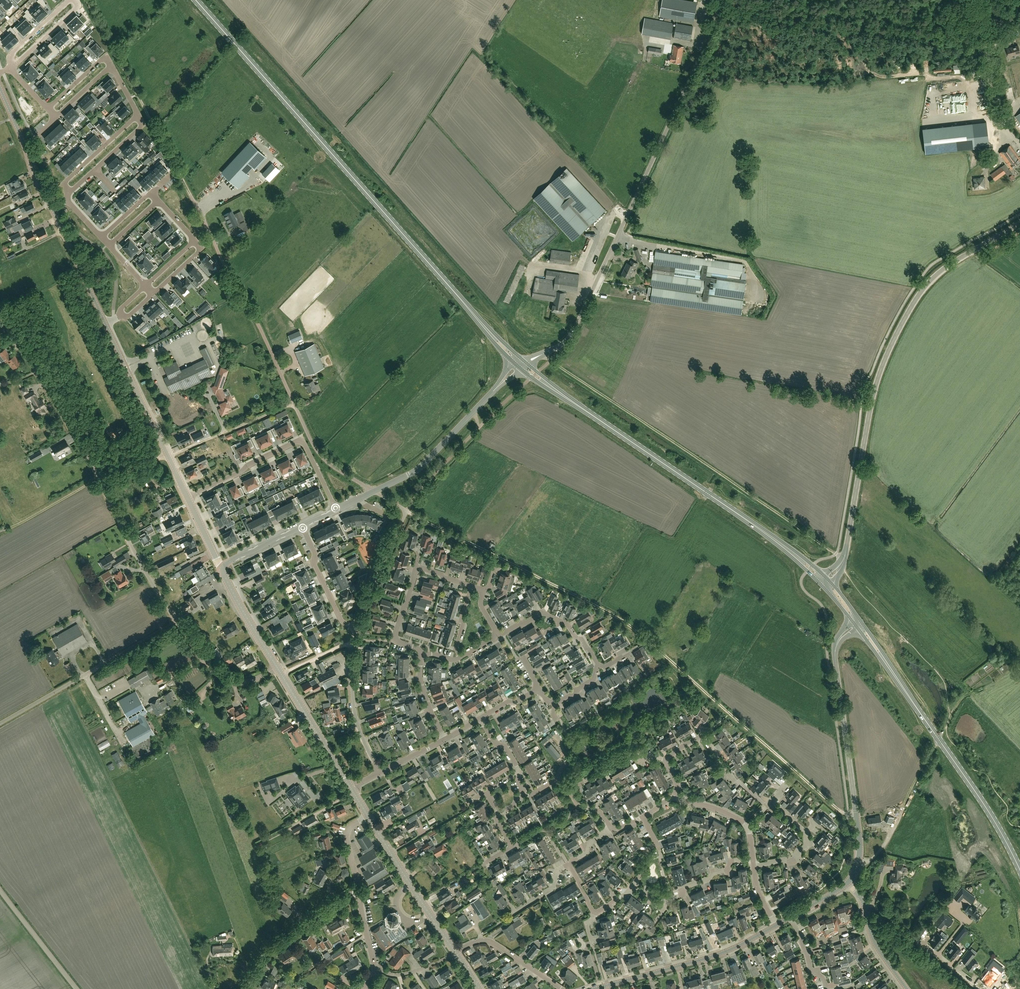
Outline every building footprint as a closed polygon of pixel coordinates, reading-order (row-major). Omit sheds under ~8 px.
[(6,9),(12,4),(15,7),(18,5),(14,0),(10,0),(9,0),(0,0),(0,3),(6,9)] [(34,8),(43,17),(45,16),(48,14),(47,13),(48,13),(45,9),(43,8),(46,5),(44,0),(38,0),(37,1),(39,3),(34,8)] [(685,0),(662,0),(660,16),(693,22),(697,2),(698,0),(694,0),(694,1),(685,0)] [(27,9),(24,12),(26,13),(31,19),(33,16),(35,18),(38,21),(38,22),(39,21),(38,21),(39,21),(39,22),(42,19),(41,19),(43,17),(34,8),(30,12),(27,9)] [(24,17),(20,21),(28,31),(33,26),(28,21),(31,19),(26,13),(23,16),(24,17)] [(72,20),(80,29),(85,25),(83,23),(87,20),(82,15),(79,18),(77,16),(76,16),(72,20)] [(645,18),(642,34),(671,39),(674,23),(645,18)] [(75,33),(80,29),(72,20),(71,20),(72,20),(67,24),(67,25),(72,30),(69,32),(73,36),(76,34),(75,33)] [(20,21),(12,28),(16,32),(17,33),(19,31),(24,35),(28,31),(20,21)] [(691,41),(693,26),(676,23),(676,28),(674,38),(689,40),(691,41)] [(9,32),(5,35),(14,44),(15,43),(15,44),(18,41),(17,41),(18,40),(13,34),(16,32),(12,28),(11,26),(7,30),(9,32)] [(61,30),(57,34),(65,43),(67,45),(74,39),(69,33),(66,35),(61,30)] [(57,34),(52,38),(57,43),(54,46),(59,51),(62,49),(60,47),(65,43),(57,34)] [(1,45),(4,43),(9,49),(10,48),(10,49),(13,46),(13,45),(14,44),(5,35),(2,39),(0,37),(0,44),(1,45)] [(103,51),(95,42),(91,45),(90,43),(85,48),(91,54),(94,51),(98,56),(103,51)] [(44,46),(42,47),(50,56),(54,53),(55,55),(59,52),(59,51),(54,46),(51,43),(48,46),(47,46),(46,44),(44,46)] [(681,64),(683,47),(673,45),(672,55),(671,54),(670,61),(671,61),(670,62),(681,64)] [(1009,56),(1019,53),(1018,45),(1007,49),(1009,56)] [(41,53),(37,56),(45,64),(49,61),(47,59),(50,56),(42,47),(40,49),(38,51),(41,53)] [(89,56),(85,51),(82,54),(83,55),(79,58),(86,66),(91,62),(87,58),(89,56)] [(86,66),(79,58),(75,62),(74,61),(72,64),(76,68),(78,66),(82,70),(86,66)] [(35,68),(32,65),(33,63),(30,60),(25,64),(27,67),(22,71),(27,76),(35,68)] [(74,69),(70,65),(64,71),(72,80),(76,76),(72,71),(74,69)] [(35,68),(27,76),(31,81),(36,76),(38,79),(43,74),(41,72),(40,73),(35,68)] [(72,80),(64,71),(57,77),(61,82),(63,79),(67,83),(67,84),(72,80)] [(40,81),(42,83),(37,88),(42,92),(50,85),(46,80),(47,79),(45,76),(40,81)] [(110,79),(105,84),(103,81),(97,86),(100,89),(102,87),(106,92),(115,84),(113,82),(114,82),(112,79),(111,80),(110,79)] [(50,85),(42,92),(46,97),(51,93),(53,95),(58,91),(56,88),(54,89),(50,85)] [(107,96),(100,102),(102,106),(104,109),(110,103),(111,103),(114,106),(115,106),(122,98),(117,92),(114,95),(114,94),(111,97),(109,99),(107,96)] [(92,106),(97,102),(89,94),(79,104),(85,110),(87,112),(92,106)] [(125,106),(121,109),(118,106),(112,112),(117,117),(119,115),(122,118),(123,117),(123,118),(126,115),(125,115),(129,111),(130,111),(125,105),(125,106)] [(68,112),(77,121),(81,117),(83,119),(85,116),(81,112),(78,114),(73,108),(68,112)] [(64,116),(70,122),(67,125),(71,129),(74,127),(72,125),(77,121),(68,112),(68,113),(67,112),(65,114),(65,115),(64,116)] [(100,131),(103,129),(108,134),(113,130),(106,121),(101,126),(99,124),(96,126),(100,131)] [(972,123),(923,129),(925,154),(975,148),(989,147),(986,122),(972,123)] [(61,123),(57,127),(63,134),(64,135),(68,131),(61,123)] [(63,134),(57,127),(53,131),(59,138),(63,134)] [(89,137),(97,145),(101,141),(96,135),(98,133),(94,129),(91,131),(93,133),(89,137)] [(59,138),(53,131),(49,134),(56,142),(60,138),(59,138)] [(151,141),(143,132),(138,137),(140,140),(137,143),(139,145),(146,152),(150,148),(148,145),(151,141)] [(56,142),(49,134),(44,138),(49,143),(51,146),(52,146),(56,142)] [(97,145),(89,137),(85,140),(83,139),(81,141),(85,146),(87,143),(93,149),(97,145)] [(131,143),(127,148),(136,157),(140,153),(140,154),(143,151),(139,146),(136,148),(131,143)] [(262,155),(250,143),(222,173),(238,187),(248,176),(245,173),(262,155)] [(1019,164),(1019,159),(1010,145),(999,153),(1007,163),(1006,163),(1011,170),(1019,164)] [(75,150),(76,152),(76,151),(83,158),(87,155),(83,150),(79,146),(75,150)] [(136,157),(127,148),(122,152),(124,154),(124,155),(126,158),(125,159),(129,163),(136,157)] [(76,151),(76,152),(73,155),(72,155),(79,162),(83,158),(76,151)] [(73,155),(72,154),(68,158),(75,166),(79,162),(72,155),(73,155)] [(68,158),(67,157),(63,161),(71,169),(75,166),(68,158)] [(112,161),(121,171),(128,164),(123,160),(122,161),(120,159),(119,159),(117,157),(112,161)] [(161,159),(155,165),(156,167),(163,174),(167,170),(163,165),(165,163),(161,159)] [(71,169),(63,161),(58,165),(67,173),(71,169)] [(114,177),(121,171),(112,161),(107,165),(110,168),(109,169),(111,171),(110,172),(114,177)] [(270,181),(279,171),(272,163),(262,174),(270,181)] [(1005,164),(991,174),(995,180),(1005,173),(1009,170),(1005,164)] [(128,168),(134,175),(136,173),(130,166),(128,168)] [(152,170),(152,171),(159,178),(163,174),(156,167),(152,170)] [(572,241),(606,210),(567,168),(534,198),(572,241)] [(152,169),(147,174),(148,175),(148,174),(155,182),(159,178),(152,171),(152,170),(152,169)] [(144,178),(150,185),(155,182),(148,174),(144,178)] [(150,185),(144,178),(143,177),(139,181),(142,185),(146,190),(150,185)] [(974,188),(985,188),(984,182),(985,182),(984,177),(982,177),(982,178),(974,178),(974,188)] [(11,182),(9,184),(12,190),(10,191),(12,195),(16,193),(16,192),(26,187),(25,187),(26,186),(24,183),(23,183),(23,182),(21,183),(19,179),(11,182)] [(132,180),(129,182),(133,187),(136,190),(138,187),(132,180)] [(133,187),(128,191),(129,192),(129,191),(136,199),(140,195),(136,190),(133,187)] [(78,200),(82,204),(91,196),(87,192),(89,190),(87,188),(81,193),(83,196),(78,200)] [(29,196),(30,195),(29,194),(28,193),(27,190),(19,194),(14,196),(14,197),(13,197),(14,200),(15,200),(18,199),(18,198),(21,197),(22,200),(30,196),(29,196)] [(136,199),(129,191),(129,192),(125,195),(132,203),(136,199)] [(128,206),(132,203),(125,195),(121,199),(128,206)] [(91,196),(82,204),(87,209),(91,205),(93,207),(98,203),(91,196)] [(117,208),(119,206),(123,211),(128,206),(121,199),(120,197),(113,204),(117,208)] [(25,207),(21,209),(22,212),(27,210),(28,213),(36,209),(33,203),(25,207)] [(105,211),(99,204),(94,208),(96,210),(92,215),(96,219),(105,211)] [(105,211),(96,219),(100,224),(103,221),(104,222),(106,220),(108,222),(114,216),(111,213),(110,214),(106,210),(105,211)] [(234,215),(232,211),(224,215),(230,228),(238,224),(239,225),(242,223),(237,213),(234,215)] [(161,220),(163,218),(157,212),(149,220),(154,225),(153,227),(155,229),(162,222),(161,220)] [(7,222),(4,223),(7,229),(18,223),(15,218),(12,220),(11,219),(7,221),(7,222)] [(33,227),(30,220),(19,225),(18,224),(11,227),(10,228),(9,229),(11,233),(12,232),(24,226),(26,231),(33,227)] [(250,226),(247,223),(242,229),(246,232),(250,226)] [(155,232),(163,239),(173,229),(168,224),(167,225),(166,226),(164,224),(155,232)] [(48,235),(45,229),(41,231),(37,232),(37,233),(34,235),(33,232),(26,235),(27,238),(28,238),(29,241),(36,238),(35,237),(39,236),(40,239),(48,235)] [(149,230),(142,236),(145,239),(148,237),(152,234),(149,230)] [(183,239),(178,234),(172,240),(169,237),(165,241),(168,244),(170,242),(175,247),(183,239)] [(127,251),(135,244),(136,243),(132,238),(130,235),(125,240),(127,242),(122,247),(127,251)] [(131,256),(136,252),(138,254),(143,250),(141,247),(139,248),(135,244),(127,251),(127,252),(127,253),(129,256),(130,255),(131,256)] [(570,264),(571,252),(552,249),(550,261),(570,264)] [(144,251),(136,257),(139,261),(138,262),(137,263),(141,268),(150,260),(146,255),(147,254),(145,252),(144,251)] [(653,285),(650,301),(741,314),(746,280),(744,280),(745,273),(745,268),(742,267),(743,264),(655,251),(654,264),(651,280),(651,285),(653,285)] [(205,265),(202,268),(209,275),(212,272),(210,270),(215,265),(212,262),(213,261),(211,258),(210,259),(207,256),(201,261),(202,262),(205,265)] [(150,260),(141,268),(142,269),(144,272),(145,271),(146,272),(151,268),(153,270),(158,266),(155,263),(154,265),(150,260)] [(636,268),(638,263),(631,260),(630,263),(627,262),(622,274),(629,278),(635,267),(636,268)] [(190,271),(188,272),(195,279),(192,282),(196,287),(199,284),(197,282),(199,280),(200,279),(202,277),(203,276),(194,267),(191,270),(191,269),(189,271),(190,271)] [(577,291),(580,275),(547,269),(546,278),(547,278),(547,279),(536,277),(532,298),(554,301),(552,311),(563,313),(567,292),(561,291),(562,289),(577,291)] [(179,280),(174,285),(182,293),(187,289),(186,287),(190,283),(186,278),(181,282),(179,280)] [(167,291),(161,296),(169,304),(172,301),(175,304),(177,306),(182,301),(175,293),(172,296),(170,295),(167,291)] [(158,315),(162,312),(163,313),(164,312),(167,315),(170,312),(161,303),(159,305),(155,302),(150,306),(158,315)] [(206,303),(197,312),(201,316),(210,307),(206,303)] [(154,320),(158,315),(150,306),(145,311),(148,315),(146,317),(153,325),(156,322),(154,320)] [(140,317),(137,320),(137,319),(134,321),(135,322),(133,324),(135,327),(135,328),(136,327),(138,330),(140,332),(146,326),(148,328),(151,326),(145,320),(144,322),(143,321),(143,320),(142,320),(140,317)] [(299,331),(288,335),(291,343),(303,338),(299,331)] [(157,336),(148,340),(150,344),(159,340),(157,336)] [(216,355),(220,353),(215,342),(211,344),(216,355)] [(312,380),(310,374),(324,368),(314,344),(295,352),(307,382),(304,383),(306,388),(307,388),(309,392),(317,388),(313,379),(312,380)] [(212,373),(208,366),(214,363),(206,346),(200,349),(205,359),(181,370),(176,361),(164,367),(168,376),(164,378),(171,392),(183,387),(184,389),(201,381),(199,379),(212,373)] [(11,358),(5,349),(0,352),(0,360),(1,362),(4,360),(6,362),(7,361),(13,369),(20,364),(14,355),(11,358)] [(226,397),(221,388),(228,370),(221,368),(215,386),(212,387),(215,393),(216,393),(221,403),(220,403),(222,408),(219,409),(222,415),(228,412),(226,409),(230,407),(228,403),(232,402),(230,395),(226,397)] [(45,412),(43,409),(46,407),(42,399),(39,401),(38,399),(37,400),(35,396),(36,395),(33,391),(25,396),(27,400),(31,398),(34,404),(33,404),(37,412),(38,412),(40,415),(45,412)] [(285,422),(281,424),(287,437),(290,435),(290,434),(292,433),(290,429),(289,427),(293,426),(290,420),(289,418),(284,420),(285,422)] [(281,424),(272,429),(275,435),(278,433),(280,438),(283,437),(283,438),(287,437),(281,424)] [(261,434),(267,446),(271,444),(270,443),(272,442),(270,437),(273,435),(270,430),(261,434)] [(195,440),(204,436),(201,431),(192,435),(195,440)] [(189,434),(184,436),(183,434),(176,437),(179,443),(181,442),(182,444),(192,440),(189,434)] [(257,442),(261,448),(263,447),(263,448),(267,446),(261,434),(255,437),(255,436),(252,437),(254,443),(257,442)] [(242,445),(247,456),(251,454),(250,453),(252,452),(250,446),(253,445),(250,439),(247,441),(247,442),(242,445)] [(59,454),(70,448),(67,441),(55,447),(59,454)] [(247,456),(242,445),(237,447),(235,444),(231,446),(235,454),(238,452),(241,458),(243,457),(243,458),(247,456)] [(190,463),(195,461),(190,452),(186,454),(187,456),(180,459),(183,465),(190,462),(190,463)] [(303,453),(302,452),(300,454),(299,453),(296,454),(297,455),(296,455),(298,460),(296,462),(299,468),(304,465),(304,466),(308,465),(304,456),(305,456),(303,453)] [(198,465),(207,460),(205,456),(196,460),(198,465)] [(286,459),(283,461),(289,472),(297,468),(294,463),(291,464),(289,459),(287,460),(286,459)] [(281,476),(289,472),(283,461),(280,462),(280,463),(278,464),(280,469),(278,470),(281,476)] [(189,478),(197,474),(196,471),(198,470),(197,467),(186,472),(189,478)] [(271,481),(279,477),(276,471),(274,472),(271,467),(269,468),(266,469),(271,481)] [(266,469),(262,471),(263,472),(261,473),(263,477),(260,479),(263,485),(271,481),(266,469)] [(254,489),(262,485),(259,479),(256,481),(254,476),(252,477),(251,476),(248,478),(254,489)] [(248,478),(245,479),(245,480),(243,481),(246,486),(243,487),(246,493),(254,489),(248,478)] [(235,499),(244,494),(241,488),(238,490),(236,485),(235,485),(235,484),(232,486),(230,487),(235,499)] [(314,491),(318,499),(319,500),(323,497),(319,488),(314,491)] [(313,502),(318,499),(314,491),(309,493),(313,502)] [(165,496),(168,501),(160,505),(163,509),(166,508),(167,510),(172,508),(170,505),(169,504),(178,500),(175,494),(172,495),(170,493),(165,496)] [(220,498),(217,493),(205,498),(208,503),(209,503),(220,498)] [(308,504),(313,502),(309,493),(304,496),(308,504)] [(308,504),(304,496),(299,498),(298,496),(295,497),(298,503),(301,502),(303,506),(308,504)] [(209,503),(212,508),(213,508),(219,505),(220,509),(220,508),(228,505),(226,501),(224,502),(223,500),(221,501),(220,498),(209,503)] [(293,501),(288,503),(292,512),(297,510),(294,505),(297,503),(294,498),(292,499),(293,501)] [(287,514),(292,512),(288,503),(283,506),(287,514)] [(287,514),(283,506),(280,507),(279,504),(277,505),(277,506),(282,517),(287,514)] [(216,519),(217,521),(228,516),(226,511),(230,509),(228,505),(220,508),(222,512),(215,516),(214,517),(216,520),(216,519)] [(277,519),(282,517),(277,506),(269,510),(272,516),(275,514),(277,519)] [(155,517),(162,513),(159,509),(155,511),(152,512),(155,517)] [(269,517),(272,516),(269,510),(266,511),(268,513),(263,516),(267,525),(272,522),(269,517)] [(356,514),(349,516),(352,526),(357,524),(356,514)] [(376,517),(371,514),(370,515),(371,515),(370,515),(368,523),(373,525),(376,517)] [(184,522),(181,516),(174,519),(171,520),(165,523),(166,528),(168,530),(171,528),(184,522)] [(227,527),(231,525),(235,523),(233,520),(228,522),(226,517),(228,516),(217,521),(220,526),(226,523),(227,527)] [(263,516),(258,518),(262,527),(267,525),(263,516)] [(344,523),(342,524),(345,530),(348,529),(347,528),(352,526),(349,516),(342,519),(344,523)] [(376,517),(373,525),(372,528),(376,530),(379,532),(383,526),(379,524),(382,520),(381,520),(381,519),(376,517)] [(246,518),(242,520),(248,532),(251,530),(252,532),(257,530),(257,529),(253,521),(251,522),(250,521),(248,520),(247,521),(246,518)] [(257,529),(262,527),(258,518),(253,521),(257,529)] [(339,533),(341,536),(344,534),(341,528),(338,529),(337,525),(336,525),(335,522),(330,525),(334,533),(336,532),(339,533)] [(145,532),(139,535),(144,545),(152,541),(146,531),(153,528),(151,525),(143,529),(145,532)] [(226,538),(236,534),(233,528),(231,525),(227,527),(229,530),(227,532),(222,534),(225,539),(226,538)] [(327,526),(324,527),(329,537),(335,535),(334,533),(330,525),(327,526)] [(185,527),(176,531),(178,536),(181,535),(182,537),(184,535),(184,534),(187,532),(185,527)] [(322,529),(319,530),(324,539),(324,540),(329,537),(324,527),(322,528),(322,529)] [(317,542),(324,539),(319,530),(314,532),(316,535),(314,536),(317,542)] [(415,546),(418,535),(410,533),(410,534),(409,534),(408,536),(409,537),(408,540),(404,538),(401,547),(408,549),(409,545),(415,546)] [(226,538),(229,544),(238,539),(236,534),(226,538)] [(425,546),(423,550),(431,552),(434,542),(430,541),(431,537),(424,534),(421,545),(425,546)] [(164,545),(174,540),(172,535),(162,540),(164,545)] [(190,548),(196,546),(197,545),(193,537),(186,540),(187,541),(180,543),(182,547),(189,544),(190,548)] [(293,555),(298,553),(294,543),(293,543),(290,544),(290,545),(288,546),(293,555)] [(190,548),(186,550),(189,556),(199,552),(196,546),(190,548)] [(288,546),(283,548),(285,553),(282,555),(285,560),(288,559),(288,558),(293,555),(288,546)] [(444,564),(447,554),(443,553),(445,549),(438,547),(435,557),(438,558),(437,562),(444,564)] [(325,565),(337,559),(335,555),(338,554),(336,549),(328,553),(329,556),(323,559),(323,560),(322,560),(324,564),(325,564),(325,565)] [(270,554),(275,564),(280,562),(281,563),(284,561),(281,555),(278,557),(276,552),(275,552),(275,551),(272,553),(272,554),(270,554)] [(407,565),(410,555),(403,553),(401,560),(397,559),(395,565),(401,567),(402,564),(407,565)] [(115,566),(119,564),(126,560),(124,555),(117,559),(115,560),(112,554),(101,560),(106,569),(111,565),(110,564),(112,563),(115,566)] [(270,554),(265,557),(267,562),(264,563),(267,569),(270,568),(270,567),(275,564),(270,554)] [(456,571),(459,562),(459,560),(457,559),(458,556),(451,554),(449,561),(452,562),(450,569),(456,571)] [(173,556),(158,563),(160,569),(175,562),(173,556)] [(468,562),(469,559),(464,558),(463,560),(462,560),(462,561),(459,560),(459,562),(456,571),(462,572),(464,565),(467,566),(468,562)] [(344,567),(342,562),(339,563),(337,559),(325,565),(326,566),(325,567),(327,570),(328,570),(328,571),(335,567),(337,570),(344,567)] [(473,578),(476,569),(473,568),(474,564),(468,562),(467,566),(466,569),(469,570),(467,576),(473,578)] [(196,576),(191,579),(193,583),(200,579),(201,581),(209,575),(210,575),(209,575),(207,571),(206,568),(205,568),(203,564),(194,570),(195,572),(193,573),(196,576)] [(245,576),(252,572),(254,576),(262,572),(259,566),(255,568),(253,565),(248,567),(247,566),(242,569),(245,576)] [(337,570),(335,571),(337,574),(331,577),(332,577),(331,578),(332,581),(333,580),(334,583),(346,577),(344,573),(347,572),(344,567),(337,570)] [(479,580),(481,573),(484,574),(486,568),(483,567),(482,568),(480,568),(479,570),(476,569),(473,578),(479,580)] [(402,574),(404,570),(398,568),(397,572),(396,572),(393,579),(403,582),(404,579),(405,578),(405,577),(405,576),(405,575),(402,574)] [(309,575),(307,572),(306,572),(305,570),(300,572),(299,569),(292,573),(294,576),(295,575),(297,580),(298,580),(309,575)] [(105,581),(113,577),(109,570),(101,575),(105,581)] [(505,574),(502,573),(499,580),(509,583),(513,584),(515,577),(512,577),(513,573),(510,572),(511,572),(507,570),(506,573),(505,574)] [(123,576),(120,571),(114,574),(117,579),(115,580),(119,587),(128,582),(124,575),(123,576)] [(256,583),(264,579),(261,574),(254,578),(256,583)] [(298,580),(301,585),(300,586),(301,588),(307,585),(306,583),(311,580),(309,578),(310,578),(309,575),(298,580)] [(343,586),(344,589),(353,585),(350,579),(348,580),(346,577),(334,583),(335,585),(334,585),(336,588),(337,588),(337,589),(343,586)] [(437,588),(440,581),(430,578),(429,582),(427,581),(427,580),(424,579),(422,583),(424,583),(423,587),(432,589),(432,587),(437,588)] [(506,594),(507,590),(511,591),(513,584),(499,580),(497,586),(501,588),(502,589),(501,589),(495,593),(499,598),(506,594)] [(396,585),(387,582),(385,589),(390,590),(389,594),(399,598),(401,590),(398,590),(399,586),(396,585)] [(199,589),(196,585),(190,588),(193,593),(199,589)] [(307,586),(300,590),(302,593),(303,592),(305,597),(317,592),(317,591),(315,589),(314,589),(313,587),(308,589),(307,586)] [(434,593),(431,592),(432,589),(423,587),(421,593),(424,594),(423,597),(426,598),(432,600),(434,593)] [(537,600),(543,597),(542,595),(543,595),(542,592),(541,593),(538,589),(535,591),(534,590),(533,589),(533,590),(531,587),(526,590),(532,600),(535,598),(535,599),(536,599),(537,600)] [(265,595),(263,591),(260,593),(259,592),(251,596),(253,599),(252,600),(253,602),(254,601),(254,602),(262,597),(265,595)] [(351,602),(354,600),(351,594),(349,595),(348,591),(342,594),(344,598),(341,599),(344,605),(346,605),(347,608),(353,605),(351,602)] [(224,603),(217,592),(209,597),(205,599),(201,601),(205,609),(210,607),(207,603),(210,601),(211,604),(212,603),(215,608),(224,603)] [(305,597),(309,605),(315,602),(314,600),(319,598),(317,595),(318,595),(317,592),(305,597)] [(451,598),(459,601),(461,595),(452,593),(451,598)] [(493,611),(501,607),(500,605),(501,604),(502,603),(501,601),(508,597),(506,594),(499,598),(500,600),(492,605),(490,606),(493,611)] [(548,602),(551,604),(549,607),(556,610),(560,602),(556,600),(558,597),(552,594),(548,602)] [(520,599),(527,610),(529,609),(530,610),(533,608),(532,607),(529,602),(531,601),(528,595),(524,598),(524,597),(520,599)] [(191,610),(197,605),(191,596),(185,600),(186,603),(182,606),(185,610),(189,607),(191,610)] [(430,606),(432,600),(426,598),(425,601),(418,599),(416,605),(425,608),(426,604),(430,606)] [(458,607),(459,601),(451,598),(449,604),(458,607)] [(392,613),(394,606),(391,605),(392,602),(382,599),(381,605),(383,606),(382,610),(392,613)] [(525,611),(527,610),(520,599),(517,601),(518,602),(513,604),(517,609),(519,608),(522,613),(523,614),(526,612),(525,611)] [(272,609),(276,607),(272,600),(269,602),(270,603),(265,606),(266,609),(261,612),(265,619),(270,616),(271,616),(274,614),(275,613),(274,613),(275,613),(275,612),(274,613),(272,609)] [(567,612),(566,615),(572,618),(576,609),(572,607),(573,605),(568,602),(564,611),(567,612)] [(458,607),(449,604),(446,603),(445,606),(448,607),(447,609),(456,612),(458,607)] [(322,605),(321,604),(316,606),(315,604),(309,607),(313,615),(324,610),(323,608),(324,607),(323,604),(322,605)] [(424,612),(425,608),(416,605),(414,612),(418,613),(417,616),(427,619),(428,616),(426,615),(427,613),(424,612)] [(445,618),(446,615),(437,612),(439,607),(437,606),(435,612),(434,615),(445,618)] [(496,616),(504,611),(501,607),(493,611),(496,616)] [(456,612),(447,609),(446,615),(454,618),(456,612)] [(326,611),(325,611),(324,610),(313,615),(317,624),(323,621),(322,618),(327,616),(327,615),(328,614),(326,611)] [(504,611),(496,616),(499,621),(505,618),(507,620),(511,618),(508,612),(506,614),(504,611)] [(582,628),(591,622),(589,618),(591,617),(588,611),(580,616),(582,619),(578,622),(582,628)] [(284,629),(282,625),(291,619),(288,614),(277,621),(279,624),(271,629),(270,630),(273,634),(273,633),(275,635),(279,632),(280,633),(283,631),(283,630),(284,629)] [(376,627),(374,631),(380,632),(381,629),(384,630),(387,623),(380,620),(381,617),(374,615),(372,619),(376,620),(374,627),(376,627)] [(447,626),(455,629),(457,623),(448,621),(447,626)] [(411,634),(414,626),(412,625),(412,624),(409,622),(408,624),(406,633),(411,634)] [(593,639),(602,633),(600,630),(603,628),(600,622),(590,628),(592,631),(589,633),(591,636),(591,637),(591,638),(592,638),(593,639)] [(63,655),(88,641),(77,623),(53,638),(59,649),(54,652),(52,649),(45,653),(48,659),(48,660),(51,666),(59,661),(57,657),(62,654),(63,655)] [(228,637),(239,630),(235,623),(224,629),(228,637)] [(320,628),(323,636),(328,634),(327,633),(334,630),(331,623),(327,625),(326,624),(323,626),(320,628)] [(417,636),(420,626),(417,625),(416,626),(414,626),(411,634),(417,636)] [(423,638),(426,629),(423,629),(423,627),(420,626),(417,636),(423,638)] [(454,634),(455,629),(447,626),(445,632),(454,634)] [(532,634),(534,637),(536,640),(540,637),(543,636),(540,630),(537,631),(535,626),(529,629),(532,634)] [(426,629),(423,638),(429,640),(432,631),(432,630),(429,629),(428,630),(426,629)] [(527,642),(529,640),(524,633),(523,630),(523,631),(522,629),(519,631),(520,632),(518,634),(522,641),(526,639),(527,642)] [(529,640),(534,637),(532,634),(529,629),(524,633),(529,640)] [(454,634),(445,632),(443,631),(441,637),(443,637),(452,640),(454,634)] [(564,643),(570,640),(565,633),(562,634),(561,632),(555,635),(560,643),(563,641),(564,643)] [(313,647),(319,644),(314,634),(308,637),(313,647)] [(522,641),(518,634),(512,637),(515,642),(513,643),(516,649),(521,646),(521,645),(524,643),(522,641)] [(550,639),(548,640),(553,650),(556,648),(555,647),(561,644),(560,643),(555,635),(550,638),(550,639)] [(618,640),(615,636),(610,639),(613,645),(616,643),(619,649),(624,646),(625,646),(629,644),(627,641),(626,641),(623,637),(618,640)] [(450,645),(452,640),(443,637),(442,640),(441,640),(440,642),(450,645)] [(287,648),(285,649),(284,652),(286,655),(288,656),(289,655),(290,658),(292,659),(294,658),(295,656),(295,655),(297,654),(298,651),(306,647),(302,638),(292,642),(293,642),(290,643),(292,647),(289,649),(287,648)] [(600,647),(605,657),(611,653),(610,650),(608,647),(611,645),(608,640),(603,643),(604,645),(603,645),(600,647)] [(635,656),(640,664),(643,662),(643,661),(645,660),(644,657),(647,655),(644,650),(646,649),(644,645),(639,648),(640,649),(635,652),(636,655),(635,656)] [(369,649),(366,648),(366,655),(375,656),(375,652),(378,652),(378,649),(379,649),(380,647),(372,646),(370,646),(369,649)] [(546,654),(541,646),(533,651),(534,654),(531,656),(534,661),(542,656),(546,654)] [(217,648),(211,652),(216,660),(218,658),(221,656),(222,656),(217,648)] [(500,657),(502,660),(507,657),(502,650),(500,651),(498,648),(495,650),(494,649),(493,650),(497,658),(500,657)] [(574,659),(581,655),(578,649),(574,652),(572,649),(566,653),(568,655),(567,656),(571,661),(574,659)] [(495,660),(497,658),(493,650),(491,651),(491,652),(491,653),(488,654),(494,664),(496,663),(495,660)] [(244,659),(241,654),(234,658),(239,666),(246,663),(248,668),(257,663),(252,654),(244,659)] [(400,663),(409,663),(409,657),(403,657),(403,654),(396,654),(396,657),(400,657),(400,663)] [(496,666),(494,664),(488,654),(485,656),(484,655),(483,656),(488,664),(490,663),(492,665),(491,666),(493,668),(496,666)] [(574,666),(584,660),(585,660),(582,654),(581,655),(574,659),(575,662),(572,664),(573,667),(574,666)] [(229,655),(220,660),(222,664),(231,658),(229,655)] [(375,656),(366,655),(365,661),(369,661),(369,665),(371,665),(377,665),(378,666),(378,662),(375,662),(375,656)] [(485,666),(488,664),(483,656),(481,657),(481,658),(478,660),(484,670),(487,669),(485,666)] [(542,656),(534,661),(537,666),(540,664),(542,667),(545,665),(551,662),(548,657),(544,659),(542,656)] [(584,660),(574,666),(578,671),(577,672),(579,674),(585,671),(583,668),(588,666),(584,660)] [(321,674),(326,671),(321,662),(316,664),(321,674)] [(441,666),(441,662),(435,662),(435,666),(430,666),(429,671),(439,672),(439,666),(441,666)] [(468,666),(473,674),(476,672),(477,675),(483,672),(479,666),(476,668),(473,663),(468,666)] [(630,674),(631,674),(634,672),(635,674),(640,671),(637,666),(634,667),(631,663),(626,666),(630,674)] [(546,674),(554,669),(551,664),(543,669),(546,674)] [(373,674),(373,671),(377,671),(377,665),(371,665),(369,665),(367,665),(367,668),(363,668),(363,674),(373,674)] [(468,677),(473,674),(468,666),(463,669),(462,667),(468,677)] [(504,675),(512,671),(509,666),(501,670),(504,675)] [(630,674),(626,666),(620,669),(621,670),(618,672),(620,675),(623,681),(629,678),(627,675),(630,674)] [(468,677),(462,667),(457,670),(462,677),(466,675),(468,677)] [(309,671),(307,668),(302,671),(295,675),(299,681),(306,677),(304,674),(309,671)] [(322,684),(338,676),(333,668),(317,676),(322,684)] [(409,675),(409,669),(399,668),(399,674),(396,674),(396,677),(402,678),(403,675),(409,675)] [(549,679),(557,674),(554,669),(546,674),(549,679)] [(146,670),(133,678),(137,685),(150,678),(146,670)] [(457,670),(456,670),(455,670),(453,671),(453,672),(452,673),(455,677),(452,679),(456,685),(461,682),(459,679),(462,677),(457,670)] [(439,672),(429,671),(429,677),(435,678),(435,682),(440,682),(441,682),(442,672),(439,672)] [(505,682),(514,676),(512,671),(504,675),(505,677),(503,678),(505,682)] [(620,683),(623,682),(618,673),(615,674),(614,673),(609,676),(608,676),(613,684),(619,681),(620,683)] [(371,684),(377,684),(377,678),(374,678),(374,674),(373,674),(363,674),(363,681),(371,681),(371,684)] [(552,684),(560,679),(557,674),(549,679),(552,684)] [(510,685),(517,681),(514,676),(505,682),(506,685),(509,683),(510,685)] [(608,687),(613,684),(608,676),(603,679),(604,682),(602,683),(606,691),(609,689),(608,687)] [(321,686),(316,678),(309,681),(302,685),(305,691),(312,687),(314,690),(321,686)] [(401,689),(411,687),(410,687),(409,681),(405,682),(405,679),(399,680),(401,689)] [(560,679),(552,684),(554,686),(553,686),(555,690),(558,687),(563,684),(560,679)] [(517,681),(510,685),(513,690),(520,686),(517,681)] [(435,695),(443,692),(446,691),(444,685),(443,682),(431,686),(435,695)] [(491,691),(496,700),(502,696),(499,691),(502,689),(498,682),(493,685),(495,689),(491,691)] [(377,684),(371,684),(370,684),(370,688),(363,688),(363,696),(364,696),(364,697),(365,698),(368,698),(369,697),(369,696),(373,696),(373,691),(377,691),(377,684)] [(593,689),(598,697),(600,700),(605,697),(606,699),(609,697),(607,694),(604,689),(601,690),(599,686),(593,689)] [(333,688),(327,689),(329,699),(330,699),(330,702),(337,701),(337,698),(340,697),(338,690),(338,687),(333,688)] [(411,687),(401,689),(401,690),(402,689),(403,693),(399,694),(400,699),(406,698),(406,695),(412,693),(411,687)] [(595,699),(598,697),(593,689),(587,692),(590,696),(587,698),(591,704),(596,701),(595,699)] [(169,704),(174,702),(171,696),(174,695),(172,690),(164,695),(169,704)] [(485,690),(481,693),(484,699),(487,698),(491,703),(496,700),(491,691),(487,693),(485,690)] [(145,708),(136,691),(118,700),(130,722),(138,718),(141,723),(125,732),(133,746),(155,734),(147,720),(144,715),(148,712),(153,709),(156,715),(165,711),(158,698),(150,703),(151,705),(145,708)] [(443,692),(435,695),(438,704),(447,700),(446,700),(449,699),(447,694),(445,695),(443,692)] [(273,702),(275,704),(273,705),(279,716),(287,711),(285,707),(286,707),(284,703),(283,704),(281,701),(280,701),(279,699),(275,697),(276,695),(271,693),(267,700),(270,702),(271,701),(273,702)] [(478,693),(472,697),(474,699),(478,707),(483,704),(481,701),(484,699),(481,693),(478,694),(478,693)] [(463,704),(459,696),(455,699),(460,707),(463,704)] [(198,698),(185,708),(189,712),(191,711),(201,703),(198,698)] [(366,712),(377,710),(375,704),(380,703),(379,698),(372,699),(372,703),(365,705),(366,712)] [(581,709),(585,708),(586,710),(591,707),(587,701),(585,702),(582,698),(577,701),(576,701),(581,709)] [(406,709),(417,705),(416,703),(417,702),(416,699),(406,703),(407,705),(404,706),(406,709)] [(473,710),(478,707),(474,699),(469,702),(473,710)] [(532,711),(539,707),(536,702),(532,704),(530,701),(524,705),(526,708),(529,707),(532,711)] [(578,711),(581,709),(576,701),(571,704),(571,705),(577,715),(578,716),(580,714),(578,711)] [(229,704),(228,702),(225,704),(229,711),(230,711),(230,712),(228,714),(231,719),(236,716),(238,719),(240,717),(240,718),(246,715),(242,707),(235,710),(234,708),(235,708),(232,703),(229,704)] [(473,710),(469,702),(464,705),(468,713),(473,710)] [(417,705),(406,709),(407,713),(410,712),(410,714),(420,710),(419,707),(418,707),(417,705)] [(443,714),(450,710),(448,705),(440,710),(443,714)] [(572,718),(577,715),(571,705),(566,708),(568,712),(566,714),(569,720),(572,718)] [(334,715),(331,706),(325,707),(326,710),(321,711),(322,716),(323,716),(323,718),(334,715)] [(535,716),(542,712),(539,707),(532,711),(535,716)] [(446,719),(453,715),(452,712),(454,710),(453,708),(450,710),(443,714),(446,719)] [(372,727),(383,723),(381,717),(386,716),(384,710),(377,713),(378,716),(369,719),(372,727)] [(703,723),(709,716),(701,710),(695,716),(698,718),(693,723),(697,727),(702,721),(703,723)] [(515,712),(510,715),(515,723),(517,727),(522,724),(521,722),(524,720),(520,715),(518,716),(515,712)] [(537,721),(545,716),(542,712),(535,716),(532,718),(533,720),(536,718),(537,721)] [(334,715),(323,718),(325,724),(329,723),(330,724),(334,723),(333,720),(335,720),(334,715)] [(453,715),(446,719),(449,724),(456,720),(453,715)] [(515,723),(510,715),(505,718),(510,726),(515,723)] [(545,716),(537,721),(539,724),(536,726),(539,731),(545,727),(543,724),(548,721),(545,716)] [(417,728),(424,724),(422,718),(416,721),(415,718),(409,720),(413,726),(415,725),(417,728)] [(505,729),(510,726),(505,718),(500,721),(502,726),(500,727),(503,733),(506,731),(505,729)] [(681,725),(687,736),(690,734),(689,733),(691,732),(691,733),(694,731),(691,725),(689,721),(686,723),(685,721),(680,724),(681,725)] [(284,732),(291,728),(293,727),(290,722),(288,723),(280,727),(282,729),(283,733),(284,732)] [(395,724),(400,732),(404,730),(399,722),(395,724)] [(424,724),(417,728),(418,730),(415,732),(418,738),(424,735),(422,732),(427,729),(424,724)] [(684,738),(687,736),(681,725),(677,727),(678,729),(677,730),(678,732),(676,734),(679,740),(682,738),(681,737),(683,736),(684,738)] [(305,739),(298,728),(290,733),(293,738),(294,737),(298,743),(305,739)] [(404,730),(401,732),(398,733),(401,738),(398,740),(402,748),(403,748),(404,748),(406,747),(406,746),(408,745),(406,740),(408,739),(404,730)] [(723,748),(728,745),(727,743),(730,741),(722,730),(716,735),(722,743),(720,744),(723,748)] [(385,748),(395,743),(389,732),(379,737),(385,748)] [(475,743),(483,738),(480,733),(475,736),(474,734),(470,737),(472,741),(473,740),(475,743)] [(665,738),(670,747),(675,744),(675,745),(678,743),(674,737),(675,737),(674,733),(665,738)] [(520,742),(519,742),(518,740),(522,737),(521,735),(509,742),(512,747),(520,742)] [(670,747),(665,738),(664,738),(663,735),(660,737),(662,741),(661,741),(662,744),(659,745),(662,751),(665,750),(665,749),(670,747)] [(478,748),(486,743),(483,738),(475,743),(478,748)] [(522,747),(521,744),(525,742),(523,740),(519,742),(520,742),(512,747),(515,752),(522,747)] [(556,759),(561,755),(550,742),(545,747),(556,759)] [(486,743),(478,748),(479,750),(477,751),(478,754),(477,754),(479,758),(487,753),(485,751),(489,748),(486,743)] [(731,758),(739,752),(736,747),(735,747),(732,743),(724,749),(727,753),(728,753),(731,758)] [(518,756),(525,752),(524,749),(528,747),(526,744),(522,747),(515,752),(518,756)] [(453,749),(458,757),(463,754),(464,756),(467,754),(464,748),(461,750),(458,746),(453,749)] [(453,760),(458,757),(453,749),(448,752),(450,756),(448,758),(451,763),(454,762),(453,760)] [(530,749),(525,752),(518,756),(521,761),(528,757),(527,754),(531,752),(530,749)] [(696,750),(702,761),(710,757),(707,752),(704,753),(703,750),(700,752),(698,749),(696,750)] [(697,764),(702,761),(696,750),(693,751),(695,755),(692,756),(698,767),(697,764)] [(741,751),(739,752),(731,758),(735,763),(734,763),(737,768),(743,764),(740,759),(745,756),(741,751)] [(440,765),(443,763),(445,767),(450,764),(447,758),(444,760),(440,754),(435,757),(440,765)] [(692,770),(698,767),(692,756),(693,759),(690,760),(689,757),(686,759),(692,770)] [(431,768),(436,776),(440,773),(437,767),(440,765),(435,757),(430,760),(433,765),(430,767),(431,768)] [(500,763),(505,770),(510,767),(505,760),(502,761),(500,757),(498,758),(500,763)] [(528,769),(535,765),(534,762),(538,759),(537,757),(525,764),(528,769)] [(625,763),(630,772),(635,769),(630,760),(629,761),(629,759),(626,761),(627,762),(626,762),(626,763),(625,763)] [(684,774),(692,770),(686,759),(684,760),(686,763),(683,764),(684,767),(682,769),(684,774)] [(505,770),(500,763),(497,764),(495,760),(493,761),(495,766),(500,773),(505,770)] [(538,770),(536,767),(541,764),(540,762),(535,765),(528,769),(531,774),(538,770)] [(500,773),(495,766),(492,767),(490,763),(488,764),(490,768),(495,776),(500,773)] [(626,775),(630,772),(625,763),(621,766),(626,775)] [(779,777),(784,771),(775,764),(770,770),(779,777)] [(653,775),(662,770),(659,765),(650,770),(651,773),(646,776),(643,777),(644,779),(647,778),(650,777),(653,775)] [(411,783),(415,781),(413,777),(420,773),(416,766),(407,771),(409,775),(407,776),(411,783)] [(495,776),(490,768),(488,770),(485,766),(483,767),(490,779),(495,776)] [(621,777),(626,775),(621,766),(616,769),(621,777)] [(541,774),(539,772),(544,769),(542,767),(538,770),(531,774),(534,779),(541,774)] [(616,780),(621,777),(616,769),(611,772),(613,774),(610,775),(613,782),(616,780)] [(655,780),(664,775),(662,770),(653,775),(655,780)] [(487,784),(489,783),(483,773),(480,775),(478,771),(475,772),(478,777),(478,776),(483,784),(486,783),(487,784)] [(694,783),(705,777),(702,771),(694,776),(696,779),(692,780),(694,783)] [(541,774),(534,779),(537,784),(544,779),(542,777),(547,774),(545,772),(541,774)] [(760,783),(766,789),(771,784),(767,781),(770,777),(766,773),(762,777),(763,779),(760,783)] [(478,776),(478,777),(475,778),(473,774),(470,776),(474,781),(477,787),(481,786),(482,787),(484,786),(483,784),(478,776)] [(658,785),(667,780),(664,775),(655,780),(658,785)] [(264,792),(279,787),(276,777),(267,780),(267,781),(261,783),(264,792)] [(705,777),(694,783),(695,785),(698,783),(700,787),(702,785),(704,788),(709,785),(705,777)] [(600,779),(606,790),(614,786),(611,780),(609,782),(607,779),(604,781),(602,778),(600,779)] [(601,793),(606,790),(600,779),(598,781),(599,784),(597,785),(596,783),(601,793)] [(640,787),(645,784),(642,779),(637,782),(640,787)] [(720,790),(728,784),(723,779),(720,782),(718,779),(711,785),(714,788),(717,792),(720,790)] [(477,787),(474,781),(468,785),(466,780),(463,781),(466,786),(471,793),(473,792),(474,793),(477,792),(474,788),(477,787)] [(667,780),(658,785),(660,790),(669,785),(667,780)] [(601,793),(596,783),(593,785),(591,782),(589,784),(595,795),(600,792),(601,793)] [(466,786),(463,788),(460,783),(458,785),(465,797),(468,795),(469,796),(472,795),(471,793),(466,786)] [(731,795),(733,793),(734,793),(732,790),(730,788),(731,787),(729,783),(728,784),(720,790),(724,795),(719,799),(721,801),(723,800),(724,801),(731,795)] [(762,794),(766,789),(760,783),(756,787),(754,786),(751,790),(756,794),(758,791),(762,794)] [(287,794),(297,808),(299,806),(299,807),(307,801),(306,801),(310,798),(299,784),(296,787),(295,786),(288,791),(289,792),(287,794)] [(595,795),(589,784),(586,785),(588,788),(585,790),(587,792),(584,794),(587,799),(590,797),(595,795)] [(639,792),(644,801),(649,798),(644,789),(641,791),(639,792)] [(387,793),(385,790),(373,796),(373,797),(372,798),(373,800),(374,800),(376,803),(384,799),(382,796),(387,793)] [(547,793),(551,801),(554,799),(557,804),(559,802),(556,798),(559,796),(555,791),(553,792),(552,790),(549,792),(548,790),(545,791),(546,793),(547,793)] [(732,796),(728,801),(731,803),(734,798),(735,797),(737,798),(733,806),(739,809),(743,800),(740,799),(740,794),(736,790),(734,793),(733,793),(731,796),(732,796)] [(786,808),(791,813),(798,806),(795,803),(800,796),(794,791),(787,799),(790,802),(786,808)] [(915,792),(912,791),(906,804),(909,805),(915,792)] [(640,804),(644,801),(639,792),(634,795),(640,804)] [(542,796),(546,804),(549,802),(552,807),(554,805),(551,801),(547,793),(546,793),(544,795),(543,793),(540,795),(541,796),(542,796)] [(604,810),(615,803),(611,795),(605,798),(607,801),(604,802),(606,805),(603,807),(604,810)] [(635,806),(640,804),(634,795),(630,798),(635,806)] [(399,796),(391,800),(393,804),(394,806),(402,801),(399,796)] [(546,804),(542,796),(541,796),(538,798),(537,796),(535,798),(538,801),(535,803),(538,808),(541,807),(544,805),(547,810),(549,808),(546,804)] [(743,800),(739,809),(744,812),(749,803),(752,805),(756,799),(753,797),(752,798),(751,797),(747,800),(746,802),(743,800)] [(630,809),(635,806),(630,798),(625,801),(630,809)] [(805,805),(801,802),(793,811),(796,814),(798,812),(804,818),(812,809),(806,804),(805,805)] [(478,814),(486,809),(484,806),(486,805),(484,803),(480,805),(479,803),(474,806),(477,811),(472,814),(474,816),(478,814)] [(610,813),(618,808),(615,803),(604,810),(605,812),(609,810),(610,813)] [(387,808),(381,812),(385,819),(390,816),(391,817),(396,814),(392,807),(394,806),(393,804),(386,807),(387,808)] [(531,815),(532,815),(535,813),(537,818),(540,816),(532,804),(529,806),(528,804),(526,806),(527,807),(531,815)] [(331,809),(327,811),(327,812),(330,817),(330,818),(334,816),(335,819),(339,817),(339,816),(346,813),(344,807),(336,810),(336,808),(332,810),(331,809)] [(534,819),(532,815),(531,815),(527,807),(524,809),(523,808),(521,809),(522,810),(523,813),(521,814),(524,819),(529,816),(532,821),(534,819)] [(486,809),(478,814),(480,817),(476,819),(477,821),(481,819),(483,821),(488,818),(487,815),(489,814),(487,811),(489,810),(488,808),(486,809)] [(610,813),(607,815),(608,817),(611,815),(613,818),(616,817),(618,819),(623,816),(618,808),(610,813)] [(524,819),(521,814),(519,812),(516,814),(515,812),(513,813),(514,815),(513,815),(518,823),(521,821),(524,825),(526,824),(524,819)] [(771,826),(777,819),(772,814),(772,815),(768,812),(760,821),(765,825),(768,823),(771,826)] [(671,818),(675,827),(682,823),(677,813),(674,815),(675,816),(671,818)] [(692,815),(691,820),(687,819),(686,826),(691,827),(692,824),(696,825),(699,816),(697,815),(697,814),(692,813),(692,815)] [(817,814),(814,819),(819,824),(821,821),(827,826),(828,826),(830,828),(834,824),(835,823),(832,821),(832,820),(825,814),(821,818),(817,814)] [(308,827),(318,822),(314,815),(305,820),(305,821),(301,823),(303,826),(307,824),(308,827)] [(518,823),(513,815),(511,817),(510,815),(508,816),(509,818),(510,820),(507,822),(511,827),(516,824),(519,828),(521,827),(518,823)] [(705,830),(707,824),(703,823),(705,819),(706,816),(701,815),(701,816),(699,816),(696,825),(700,826),(700,829),(705,830)] [(888,816),(887,815),(885,821),(891,824),(894,817),(888,815),(888,816)] [(881,824),(880,816),(875,816),(875,817),(868,818),(869,825),(876,824),(877,825),(881,824)] [(590,833),(595,830),(593,827),(596,825),(591,818),(587,820),(588,823),(585,825),(590,833)] [(669,830),(675,827),(671,818),(666,820),(666,819),(663,821),(669,830)] [(780,831),(781,830),(778,827),(782,823),(777,819),(771,826),(774,828),(772,831),(777,835),(780,831)] [(415,829),(420,826),(417,820),(406,826),(410,832),(415,829)] [(716,831),(720,823),(714,820),(711,825),(710,825),(707,824),(705,830),(705,831),(708,832),(711,833),(713,829),(716,831)] [(662,834),(669,830),(663,821),(661,822),(662,823),(657,825),(662,834)] [(482,832),(491,827),(490,825),(489,826),(487,822),(482,825),(481,822),(475,826),(476,829),(478,832),(481,830),(482,832)] [(720,823),(716,831),(720,832),(717,836),(723,839),(726,834),(723,832),(726,826),(720,823)] [(295,835),(298,833),(303,830),(300,825),(292,829),(295,835)] [(574,828),(579,835),(582,834),(584,837),(590,833),(585,825),(581,828),(579,825),(574,828)] [(491,827),(482,832),(484,836),(481,837),(483,839),(493,833),(491,830),(492,829),(491,827)] [(399,828),(390,834),(395,841),(404,836),(402,834),(404,833),(403,830),(401,831),(399,828)] [(626,840),(637,834),(633,828),(628,832),(626,829),(620,833),(621,836),(624,834),(625,836),(624,837),(623,839),(624,841),(626,840)] [(800,839),(790,831),(785,836),(788,838),(795,844),(800,839)] [(389,872),(374,848),(375,848),(373,844),(367,833),(357,839),(364,850),(365,849),(367,853),(359,857),(367,869),(363,871),(371,883),(389,872)] [(488,842),(497,837),(496,835),(495,836),(493,833),(483,839),(484,841),(486,839),(488,842)] [(577,840),(580,839),(576,833),(571,836),(572,836),(569,838),(571,841),(575,848),(580,845),(577,840)] [(820,839),(827,845),(831,841),(835,844),(838,840),(840,838),(837,836),(835,837),(834,836),(831,839),(825,833),(820,839)] [(570,851),(575,848),(571,841),(568,843),(566,839),(563,841),(561,836),(560,837),(559,834),(556,836),(560,842),(561,842),(564,848),(567,847),(570,851)] [(629,845),(640,839),(637,834),(626,840),(629,845)] [(323,848),(331,846),(328,836),(321,838),(321,840),(319,841),(321,848),(323,847),(323,848)] [(497,837),(488,842),(491,848),(489,849),(490,852),(497,848),(495,846),(499,843),(498,840),(499,839),(497,837)] [(679,842),(678,837),(668,839),(669,843),(665,844),(667,851),(676,848),(675,843),(679,842)] [(546,843),(543,838),(536,842),(536,841),(533,843),(536,849),(539,847),(546,843)] [(732,843),(732,838),(726,839),(727,845),(730,845),(731,853),(739,852),(738,842),(732,843)] [(791,849),(795,844),(788,838),(783,843),(791,849)] [(629,845),(627,846),(630,851),(631,851),(632,854),(639,850),(637,848),(643,844),(640,839),(629,845)] [(824,849),(827,845),(820,839),(816,844),(822,849),(820,852),(824,855),(829,860),(830,861),(832,858),(827,854),(828,853),(824,849)] [(415,842),(407,847),(411,853),(418,848),(423,845),(425,844),(423,841),(421,842),(419,840),(415,843),(415,842)] [(425,844),(423,845),(425,850),(429,847),(433,844),(431,840),(425,844)] [(605,843),(610,851),(613,849),(615,853),(620,851),(614,840),(611,841),(610,840),(605,843)] [(761,857),(769,856),(768,846),(771,846),(771,841),(764,842),(764,846),(760,847),(761,857)] [(542,853),(549,849),(546,843),(539,847),(542,853)] [(607,852),(610,851),(605,843),(600,846),(604,853),(601,854),(605,860),(609,857),(607,852)] [(836,853),(829,844),(826,847),(833,856),(836,853)] [(445,848),(443,845),(434,850),(437,856),(448,850),(446,847),(445,848)] [(718,862),(716,853),(713,854),(711,850),(708,851),(707,846),(703,847),(704,849),(707,860),(710,859),(712,864),(718,862)] [(716,853),(718,862),(725,860),(724,855),(727,854),(725,846),(718,848),(719,852),(716,853)] [(546,858),(553,854),(549,849),(542,853),(546,858)] [(700,871),(706,870),(705,865),(708,864),(707,860),(704,849),(701,850),(703,853),(699,855),(701,861),(697,862),(700,872),(700,871)] [(519,850),(514,853),(519,862),(519,861),(520,863),(525,860),(526,862),(528,860),(524,853),(521,855),(519,850)] [(342,851),(333,855),(336,865),(346,861),(342,851)] [(514,864),(519,862),(514,853),(508,856),(511,861),(508,862),(512,868),(515,866),(514,864)] [(829,860),(824,855),(822,858),(817,853),(812,859),(814,860),(812,862),(817,867),(819,865),(822,862),(825,864),(829,860)] [(319,860),(314,860),(317,866),(324,863),(325,868),(336,864),(332,854),(319,860)] [(553,854),(546,858),(549,864),(556,860),(553,854)] [(592,857),(596,864),(602,861),(598,854),(592,857)] [(669,864),(678,862),(676,855),(667,858),(669,864)] [(627,863),(629,860),(624,856),(622,859),(624,860),(622,864),(625,866),(622,869),(629,874),(633,869),(627,863)] [(591,868),(596,864),(592,857),(587,861),(591,868)] [(693,874),(700,872),(697,862),(696,862),(697,863),(693,864),(691,858),(686,859),(685,860),(688,871),(692,870),(693,874)] [(434,875),(440,869),(431,859),(424,866),(434,875)] [(496,863),(502,873),(507,869),(509,872),(512,870),(509,865),(505,866),(502,860),(496,863)] [(586,871),(591,868),(587,861),(581,864),(586,871)] [(497,876),(502,873),(496,863),(491,866),(495,873),(492,874),(495,880),(498,878),(497,876)] [(580,874),(586,871),(581,864),(576,867),(580,874)] [(812,875),(816,870),(809,864),(805,869),(812,875)] [(901,877),(904,877),(905,872),(907,872),(907,867),(903,867),(903,866),(895,865),(895,872),(891,872),(891,885),(897,885),(896,886),(900,886),(901,877)] [(673,875),(674,878),(684,875),(682,867),(673,870),(674,875),(673,875)] [(322,886),(329,873),(320,868),(313,882),(322,886)] [(739,870),(741,887),(741,885),(744,884),(744,883),(747,881),(747,878),(746,869),(739,870)] [(537,879),(542,887),(547,884),(543,878),(546,876),(542,870),(540,872),(542,876),(537,879)] [(617,885),(621,880),(615,876),(616,875),(610,870),(607,874),(610,876),(608,879),(617,885)] [(739,870),(739,875),(733,876),(734,884),(731,885),(732,891),(737,891),(736,888),(741,887),(739,870)] [(765,879),(773,878),(773,875),(777,874),(777,871),(764,873),(765,879)] [(804,880),(800,873),(794,876),(797,882),(796,883),(798,886),(802,883),(805,888),(810,885),(807,879),(804,880)] [(674,878),(674,881),(676,880),(677,885),(686,882),(684,875),(674,878)] [(395,885),(391,878),(385,882),(383,879),(375,884),(379,890),(381,888),(384,887),(386,891),(395,885)] [(773,878),(765,879),(766,886),(773,886),(773,891),(779,888),(778,881),(774,882),(773,878)] [(536,890),(542,887),(537,879),(532,883),(536,890)] [(604,895),(610,892),(607,887),(610,886),(606,879),(600,882),(603,886),(600,888),(604,895)] [(532,883),(531,880),(525,883),(524,881),(521,882),(525,888),(525,889),(528,887),(531,893),(536,890),(532,883)] [(525,888),(521,882),(521,881),(514,885),(518,891),(513,894),(518,902),(525,898),(521,891),(525,888)] [(597,888),(595,883),(593,881),(587,884),(589,887),(592,892),(589,894),(594,901),(600,898),(595,889),(597,888)] [(732,891),(731,885),(727,885),(727,882),(720,883),(722,892),(727,892),(727,895),(732,894),(732,891)] [(503,895),(507,893),(500,883),(497,885),(503,895)] [(569,887),(574,895),(581,891),(576,883),(569,887)] [(717,893),(722,892),(720,883),(714,884),(714,888),(708,891),(709,893),(713,901),(712,900),(718,897),(717,893)] [(790,890),(787,885),(778,890),(780,893),(773,896),(777,902),(786,897),(784,893),(790,890),(789,890),(790,890)] [(567,899),(574,895),(569,887),(563,891),(566,898),(567,899)] [(959,901),(963,896),(971,903),(975,898),(962,887),(954,897),(959,901)] [(469,900),(481,892),(479,888),(466,895),(469,900)] [(563,891),(562,889),(555,893),(560,901),(566,898),(563,891)] [(701,900),(706,898),(708,902),(709,903),(713,901),(709,893),(708,891),(705,893),(703,889),(697,892),(701,900)] [(279,892),(277,890),(273,895),(275,897),(277,898),(278,897),(284,902),(287,899),(286,898),(281,894),(281,893),(279,891),(279,892)] [(447,900),(450,898),(449,898),(453,895),(449,890),(439,896),(442,902),(446,900),(447,900)] [(695,904),(701,900),(697,892),(691,896),(695,904)] [(553,905),(560,901),(555,893),(548,897),(553,905)] [(501,908),(507,904),(502,895),(496,899),(501,908)] [(631,908),(637,901),(632,896),(626,904),(631,908)] [(482,919),(490,914),(479,897),(471,902),(482,919)] [(459,904),(456,899),(454,901),(452,902),(452,901),(445,906),(447,908),(447,909),(449,912),(456,907),(455,907),(459,904)] [(637,901),(631,908),(636,913),(643,905),(637,901)] [(286,915),(291,910),(287,906),(287,905),(283,902),(278,908),(286,915)] [(574,905),(572,903),(562,909),(565,914),(567,913),(569,918),(575,915),(575,914),(580,910),(577,904),(574,905)] [(750,914),(748,908),(754,906),(753,903),(747,906),(744,908),(739,910),(742,915),(746,913),(747,915),(750,914)] [(697,916),(701,914),(699,911),(696,904),(692,906),(697,916)] [(839,923),(852,920),(851,916),(853,915),(851,905),(837,909),(838,910),(834,911),(835,917),(837,916),(837,917),(839,923)] [(688,915),(689,919),(695,917),(692,909),(689,909),(688,906),(682,907),(684,917),(688,915)] [(969,906),(964,911),(976,920),(980,914),(976,912),(977,910),(974,907),(972,909),(969,906)] [(644,924),(649,917),(644,913),(641,917),(638,915),(638,916),(634,921),(638,925),(639,925),(641,927),(644,924)] [(945,923),(949,926),(953,920),(944,913),(935,924),(940,928),(945,923)] [(395,939),(396,941),(408,933),(405,929),(404,929),(398,920),(398,916),(395,914),(391,915),(389,918),(389,920),(384,923),(389,931),(387,932),(392,939),(394,937),(395,939)] [(603,928),(612,925),(611,921),(615,920),(613,914),(606,916),(607,920),(601,921),(603,928)] [(634,921),(638,916),(635,914),(628,924),(630,925),(634,921)] [(350,940),(344,929),(349,926),(343,915),(326,924),(333,935),(342,931),(344,935),(341,936),(344,942),(350,940)] [(515,928),(523,923),(518,915),(513,919),(515,922),(503,929),(510,940),(518,935),(513,927),(514,926),(515,928)] [(743,929),(750,927),(745,915),(739,918),(743,929)] [(670,916),(666,917),(667,919),(668,925),(678,922),(676,916),(671,917),(670,916)] [(461,932),(473,925),(467,917),(456,924),(461,932)] [(644,924),(647,927),(644,930),(650,935),(656,928),(652,925),(655,922),(649,917),(644,924)] [(837,924),(839,923),(837,917),(833,919),(832,917),(825,919),(820,922),(817,917),(814,919),(813,919),(813,920),(811,921),(811,923),(808,925),(812,931),(813,931),(817,937),(824,933),(826,937),(827,936),(829,939),(839,933),(837,924)] [(710,934),(714,932),(709,920),(705,923),(710,934)] [(389,931),(384,923),(384,924),(381,926),(380,926),(372,931),(377,939),(376,939),(383,950),(393,944),(392,943),(394,942),(392,940),(394,939),(395,939),(394,937),(392,939),(387,932),(389,931)] [(615,935),(612,925),(603,928),(598,929),(598,930),(599,933),(600,936),(605,935),(606,937),(609,937),(615,935)] [(924,937),(929,930),(924,926),(919,933),(924,937)] [(968,930),(964,926),(957,935),(961,939),(968,930)] [(732,927),(724,930),(727,937),(735,934),(733,931),(734,931),(733,927),(732,927)] [(720,940),(727,937),(724,930),(717,933),(720,940)] [(550,933),(543,936),(539,938),(541,942),(547,939),(548,941),(553,938),(553,937),(555,936),(553,931),(550,933)] [(930,943),(936,949),(937,948),(936,948),(942,941),(943,942),(945,939),(944,939),(944,938),(945,938),(940,934),(938,933),(935,937),(934,936),(934,935),(931,939),(932,939),(933,940),(930,943)] [(785,937),(781,940),(784,946),(787,950),(790,948),(789,947),(791,945),(790,943),(792,942),(790,939),(791,938),(788,934),(785,936),(785,937)] [(316,944),(311,935),(303,940),(309,949),(314,946),(317,949),(320,947),(322,949),(326,947),(322,940),(316,944)] [(421,945),(427,941),(423,935),(417,939),(421,945)] [(658,938),(660,946),(663,945),(661,938),(660,935),(653,937),(654,939),(658,938)] [(698,947),(695,937),(694,935),(691,935),(693,940),(689,941),(691,949),(698,947)] [(695,937),(698,947),(705,945),(702,937),(699,938),(698,936),(695,937)] [(852,945),(861,943),(859,936),(849,939),(848,936),(840,938),(842,942),(847,941),(848,943),(851,942),(852,945)] [(568,947),(572,945),(568,938),(563,941),(564,942),(560,945),(563,949),(567,947),(568,947)] [(602,949),(611,946),(609,940),(600,942),(602,949)] [(675,945),(673,940),(670,941),(672,946),(668,947),(670,955),(677,953),(675,945)] [(675,945),(677,953),(684,951),(681,943),(675,945)] [(781,950),(778,943),(774,945),(774,944),(767,948),(771,955),(778,950),(778,951),(781,950)] [(849,963),(855,958),(853,952),(863,949),(861,943),(852,945),(853,949),(850,950),(851,953),(851,955),(847,956),(847,959),(849,962),(849,963)] [(222,951),(222,955),(223,955),(223,956),(233,956),(233,944),(224,944),(224,945),(222,945),(223,948),(223,951),(222,951)] [(532,958),(540,949),(534,944),(527,954),(532,958)] [(954,944),(947,953),(954,959),(961,950),(954,944)] [(213,956),(222,955),(222,951),(223,951),(223,948),(222,945),(213,946),(213,956)] [(331,954),(331,955),(333,958),(343,953),(346,958),(352,955),(347,946),(341,950),(340,949),(333,953),(331,954)] [(408,956),(411,953),(403,947),(390,963),(397,969),(405,960),(404,959),(407,955),(408,956)] [(435,953),(431,947),(424,951),(423,948),(415,952),(413,955),(415,958),(422,954),(425,959),(435,953)] [(562,955),(566,953),(562,949),(560,947),(557,949),(562,955)] [(654,951),(656,959),(662,957),(660,949),(656,950),(656,947),(652,948),(653,949),(653,951),(654,951)] [(283,954),(279,956),(282,961),(283,961),(285,964),(295,957),(292,952),(290,949),(285,952),(286,953),(283,954)] [(653,951),(653,949),(650,950),(650,952),(647,953),(649,961),(656,959),(654,951),(653,951)] [(788,960),(795,956),(792,949),(784,954),(788,960)] [(826,958),(835,956),(833,949),(825,951),(826,958)] [(478,952),(479,954),(478,955),(481,959),(480,959),(481,961),(484,966),(498,957),(495,952),(486,957),(484,953),(483,954),(480,950),(478,952)] [(978,963),(972,959),(975,954),(969,950),(963,959),(968,963),(966,966),(972,971),(978,963)] [(584,955),(583,951),(577,953),(580,962),(583,961),(585,966),(593,963),(590,953),(584,955)] [(475,965),(481,961),(480,959),(481,959),(478,955),(479,954),(478,952),(470,957),(475,965)] [(762,956),(760,952),(754,955),(758,963),(762,961),(764,965),(767,963),(765,959),(766,959),(764,955),(762,956)] [(628,967),(635,965),(631,953),(629,954),(630,958),(626,959),(628,967)] [(631,953),(635,965),(641,963),(639,955),(635,956),(634,953),(631,953)] [(547,968),(549,965),(553,968),(555,964),(551,962),(553,959),(547,955),(541,964),(547,968)] [(839,955),(835,956),(826,958),(827,961),(826,961),(827,965),(828,964),(836,962),(835,959),(839,958),(839,955)] [(849,963),(850,966),(856,963),(858,965),(859,965),(862,968),(863,969),(865,967),(865,968),(871,963),(866,956),(858,962),(855,958),(849,963)] [(345,977),(363,967),(357,957),(339,968),(345,977)] [(575,962),(570,957),(567,960),(565,958),(563,960),(569,968),(575,962)] [(758,972),(755,964),(752,965),(748,957),(742,960),(745,968),(749,967),(752,974),(755,973),(758,972)] [(610,959),(614,971),(620,969),(618,961),(614,962),(613,958),(610,959)] [(607,973),(614,971),(610,959),(606,960),(608,964),(604,965),(607,973)] [(770,963),(773,968),(776,967),(776,966),(779,965),(777,963),(775,964),(774,962),(772,962),(771,960),(769,961),(770,963)] [(513,968),(509,962),(506,964),(506,965),(501,968),(503,973),(513,968)] [(850,966),(849,963),(849,962),(841,964),(841,966),(831,968),(833,975),(842,973),(841,970),(843,969),(846,968),(846,967),(850,966)] [(742,967),(739,968),(737,963),(730,965),(733,972),(730,973),(733,981),(736,979),(738,982),(747,979),(742,967)] [(773,968),(770,963),(764,965),(768,972),(773,969),(773,968)] [(440,982),(453,973),(449,967),(440,973),(442,975),(438,978),(440,982)] [(488,970),(486,967),(479,972),(482,976),(489,972),(490,973),(494,970),(492,967),(488,970)] [(570,985),(577,976),(568,968),(561,977),(570,985)] [(864,973),(858,978),(860,981),(865,977),(868,980),(869,982),(871,983),(872,982),(873,981),(881,976),(876,969),(867,976),(864,973)] [(990,985),(999,974),(992,969),(984,980),(990,985)] [(718,973),(721,981),(724,980),(725,983),(728,982),(729,985),(732,984),(731,977),(727,978),(725,971),(718,973)] [(721,981),(718,973),(712,974),(714,982),(710,983),(712,988),(715,988),(719,988),(718,985),(717,982),(721,981)] [(842,973),(833,975),(835,982),(838,981),(839,985),(851,982),(850,977),(846,978),(845,975),(842,976),(842,973)] [(432,987),(439,983),(433,974),(426,978),(432,987)] [(707,985),(703,986),(701,979),(702,978),(701,976),(696,977),(697,979),(694,979),(696,988),(700,987),(700,988),(703,988),(704,988),(708,988),(707,985)] [(275,983),(266,978),(261,987),(265,988),(272,988),(275,983)] [(693,980),(692,978),(687,980),(687,981),(689,988),(693,988),(696,988),(694,979),(693,980)] [(500,985),(497,980),(495,981),(494,979),(490,981),(491,984),(488,986),(490,988),(491,988),(494,988),(500,985)] [(334,988),(335,985),(328,980),(325,985),(331,988),(335,988),(334,988)] [(397,985),(389,980),(384,988),(395,988),(397,985)]
